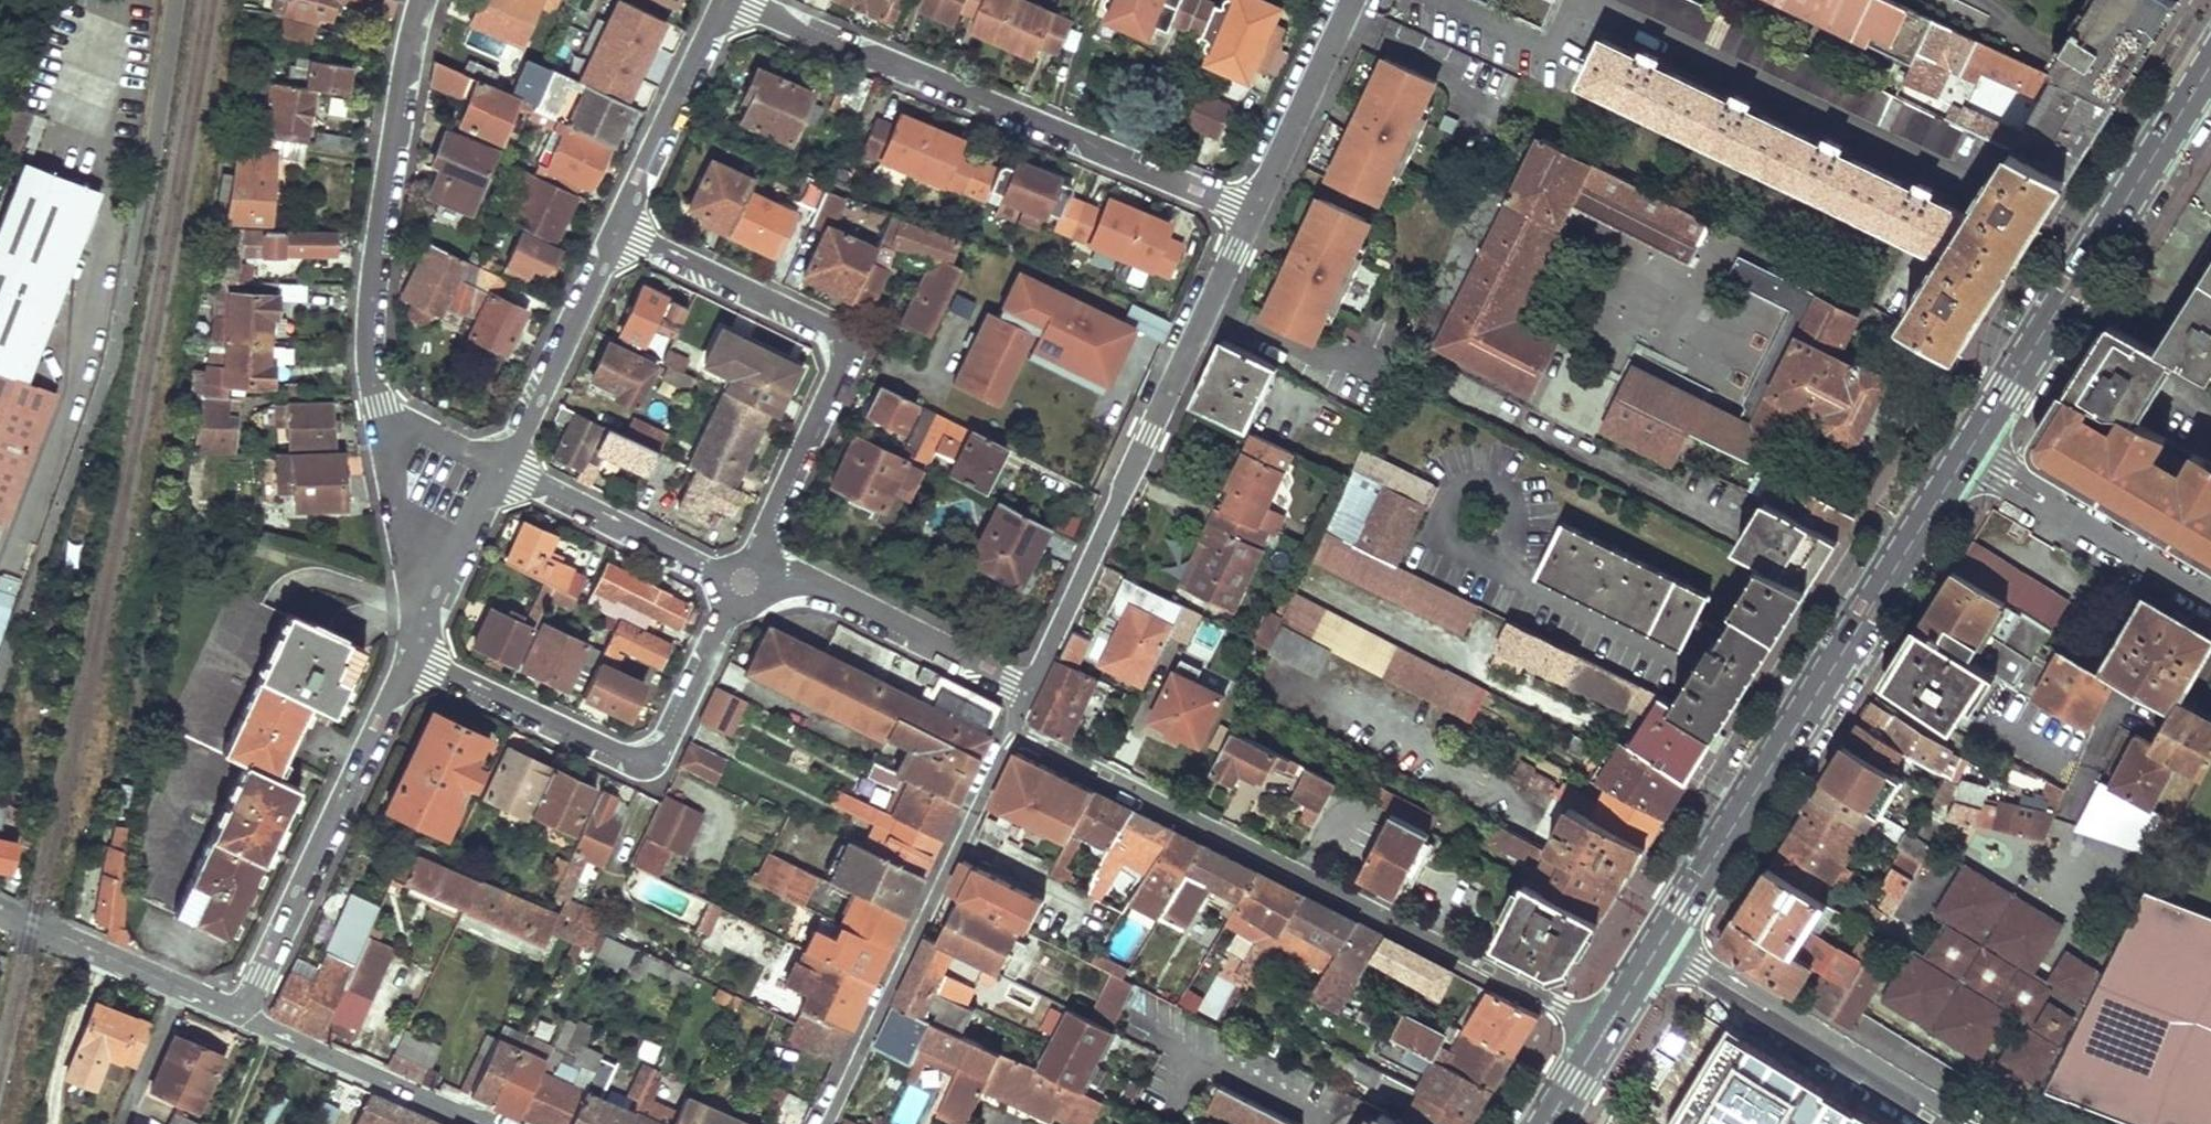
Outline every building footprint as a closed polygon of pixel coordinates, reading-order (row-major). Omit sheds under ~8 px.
[(289,11),(317,19),(319,14),(332,17),(337,0),(291,0),(289,11)] [(378,12),(382,0),(337,0),(378,12)] [(473,24),(521,44),(539,6),(547,9),(556,6),(559,0),(484,0),(473,24)] [(895,23),(906,0),(842,0),(895,23)] [(938,0),(925,0),(922,7),(933,12),(938,0)] [(938,0),(933,12),(954,21),(959,9),(964,0),(938,0)] [(959,9),(980,18),(979,19),(991,24),(986,36),(1006,45),(1026,0),(964,0),(959,9)] [(1074,21),(1027,0),(1026,0),(1006,45),(1025,52),(1030,40),(1040,45),(1040,44),(1060,52),(1074,21)] [(1143,0),(1107,0),(1107,3),(1107,5),(1108,8),(1111,10),(1113,11),(1109,19),(1131,29),(1143,0)] [(1151,38),(1155,28),(1169,34),(1175,23),(1190,30),(1197,14),(1163,0),(1143,0),(1131,29),(1151,38)] [(1197,14),(1204,0),(1203,0),(1163,0),(1197,14)] [(1264,0),(1229,0),(1228,2),(1227,4),(1227,7),(1224,8),(1220,5),(1219,7),(1205,0),(1204,0),(1198,15),(1247,36),(1264,0)] [(1247,36),(1278,50),(1288,27),(1277,22),(1283,9),(1264,0),(1247,36)] [(1965,128),(1948,119),(1899,96),(1700,0),(1629,0),(1951,156),(1965,128)] [(1874,0),(1791,0),(1789,3),(1863,39),(1876,11),(1870,7),(1874,0)] [(1863,39),(1914,64),(1936,17),(1900,0),(1874,0),(1870,7),(1876,11),(1863,39)] [(2051,71),(2116,102),(2179,0),(2096,0),(2051,71)] [(1247,36),(1198,15),(1191,31),(1205,37),(1204,38),(1212,41),(1210,44),(1210,48),(1210,52),(1212,55),(1214,56),(1211,63),(1231,71),(1247,36)] [(311,43),(316,25),(286,17),(282,36),(311,43)] [(1965,72),(1981,38),(1936,17),(1914,64),(1907,78),(1936,93),(1952,65),(1965,72)] [(979,19),(975,31),(986,36),(991,24),(979,19)] [(1247,36),(1231,71),(1252,80),(1258,66),(1262,58),(1273,62),(1278,50),(1247,36)] [(2069,177),(2116,102),(2051,71),(1981,38),(1965,72),(1982,81),(1988,71),(2049,92),(2026,133),(1996,119),(1987,138),(2016,152),(2069,177)] [(1925,244),(1948,209),(1929,200),(1932,194),(1919,187),(1917,193),(1842,156),(1845,150),(1829,142),(1826,149),(1750,111),(1752,105),(1737,97),(1734,103),(1658,65),(1660,59),(1647,52),(1644,58),(1604,39),(1583,83),(1907,243),(1910,237),(1925,244)] [(1030,40),(1025,52),(1035,57),(1040,45),(1030,40)] [(1383,78),(1391,60),(1384,56),(1375,74),(1383,78)] [(350,93),(354,65),(314,57),(309,87),(314,88),(350,93)] [(1273,62),(1262,58),(1258,66),(1269,71),(1273,62)] [(534,107),(537,102),(516,96),(435,60),(432,82),(471,99),(463,122),(503,141),(517,107),(532,113),(534,107)] [(1436,81),(1391,60),(1383,78),(1375,74),(1358,111),(1366,114),(1360,127),(1357,127),(1355,128),(1352,131),(1350,134),(1337,160),(1344,164),(1337,179),(1380,199),(1395,168),(1402,171),(1413,149),(1406,145),(1412,133),(1419,136),(1428,115),(1422,112),(1436,81)] [(537,102),(550,69),(530,61),(519,82),(515,80),(512,87),(517,89),(515,92),(537,102)] [(635,114),(638,106),(589,83),(551,66),(550,69),(537,102),(534,107),(560,119),(572,125),(613,144),(627,111),(635,114)] [(790,139),(813,90),(758,66),(736,115),(790,139)] [(859,113),(873,79),(855,72),(842,105),(859,113)] [(306,138),(314,88),(309,87),(253,79),(252,85),(257,86),(261,89),(272,91),(267,117),(253,115),(251,120),(246,119),(244,133),(291,140),(291,135),(306,138)] [(1188,121),(1205,128),(1219,100),(1201,93),(1188,121)] [(1219,100),(1205,128),(1222,136),(1236,108),(1219,100)] [(1987,138),(1996,119),(1969,106),(1967,110),(1956,104),(1948,119),(1965,128),(1987,138)] [(27,112),(13,107),(0,141),(0,150),(11,154),(27,112)] [(1366,114),(1358,111),(1348,133),(1350,134),(1352,131),(1355,128),(1357,127),(1360,127),(1366,114)] [(908,131),(914,118),(903,113),(897,126),(908,131)] [(1457,119),(1444,113),(1438,125),(1451,131),(1457,119)] [(883,155),(913,169),(933,127),(914,118),(908,131),(897,126),(878,117),(865,145),(884,154),(883,155)] [(593,187),(613,148),(569,128),(572,125),(560,119),(540,162),(593,187)] [(933,127),(913,169),(943,183),(944,182),(962,191),(976,161),(957,153),(946,148),(952,136),(933,127)] [(475,208),(497,152),(447,132),(431,170),(438,173),(432,188),(475,208)] [(298,157),(301,142),(291,140),(244,133),(230,221),(271,223),(275,155),(298,157)] [(1413,149),(1419,136),(1412,133),(1406,145),(1413,149)] [(963,141),(952,136),(946,148),(957,153),(963,141)] [(1507,334),(1515,320),(1573,201),(1592,161),(1545,136),(1440,345),(1534,391),(1558,340),(1525,324),(1517,339),(1507,334)] [(9,160),(11,154),(0,150),(0,156),(9,160)] [(1958,354),(2069,177),(2016,152),(1995,185),(1989,183),(1979,198),(1984,202),(1972,221),(1949,256),(1939,273),(1933,270),(1924,285),(1929,288),(1904,325),(1958,354)] [(748,189),(753,179),(712,159),(686,213),(728,233),(748,189)] [(22,378),(94,192),(51,175),(52,173),(18,160),(0,207),(0,519),(50,391),(21,380),(22,378)] [(1330,175),(1337,179),(1344,164),(1337,160),(1330,175)] [(1025,207),(1042,170),(1021,161),(1016,169),(1014,168),(1010,166),(1006,165),(1004,166),(1002,168),(1000,170),(980,161),(967,189),(989,199),(993,191),(1005,196),(1004,198),(1025,207)] [(1713,222),(1592,161),(1573,201),(1695,261),(1713,222)] [(1042,170),(1025,207),(1047,216),(1048,213),(1061,218),(1056,228),(1073,235),(1087,205),(1072,198),(1076,187),(1061,181),(1062,178),(1042,170)] [(556,239),(578,194),(535,175),(515,220),(556,239)] [(1427,182),(1414,176),(1408,189),(1421,195),(1427,182)] [(825,191),(827,186),(807,177),(796,200),(817,210),(825,191)] [(775,255),(795,213),(748,189),(728,233),(775,255)] [(835,221),(846,198),(825,191),(817,210),(813,218),(827,225),(830,219),(835,221)] [(1319,217),(1328,199),(1320,196),(1312,213),(1319,217)] [(996,215),(1017,223),(1025,207),(1004,198),(996,215)] [(1371,220),(1328,199),(1319,217),(1312,213),(1299,241),(1299,243),(1298,246),(1299,248),(1300,251),(1301,253),(1295,266),(1287,262),(1271,298),(1278,301),(1271,315),(1264,312),(1252,334),(1290,352),(1301,330),(1316,337),(1330,308),(1337,312),(1348,289),(1340,285),(1347,271),(1354,275),(1365,252),(1357,249),(1371,220)] [(1949,256),(1972,221),(1948,209),(1925,244),(1949,256)] [(870,307),(899,243),(943,262),(913,324),(930,332),(930,331),(943,306),(953,285),(961,269),(945,263),(954,241),(890,213),(874,250),(853,299),(870,307)] [(853,299),(874,250),(827,225),(804,276),(853,299)] [(267,232),(267,228),(229,227),(221,283),(235,283),(240,256),(336,257),(337,233),(267,232)] [(552,273),(565,248),(525,230),(508,269),(528,279),(535,265),(552,273)] [(1299,241),(1297,239),(1287,262),(1295,266),(1301,253),(1300,251),(1299,248),(1298,246),(1299,243),(1299,241)] [(478,274),(480,265),(432,241),(405,296),(416,302),(412,310),(415,315),(421,319),(427,317),(432,310),(441,315),(448,304),(469,315),(475,288),(459,279),(466,265),(472,268),(471,271),(478,274)] [(1395,252),(1381,246),(1375,259),(1389,265),(1395,252)] [(2192,277),(2202,284),(2160,349),(2175,358),(2210,378),(2210,247),(2192,277)] [(1012,368),(1055,280),(1014,260),(1013,262),(985,249),(973,276),(1000,288),(971,350),(1012,368)] [(1834,358),(1855,317),(1742,259),(1733,275),(1794,308),(1749,404),(1754,407),(1745,424),(1635,371),(1621,396),(1672,422),(1678,425),(1705,439),(1761,467),(1776,475),(1806,413),(1830,424),(1832,431),(1848,439),(1858,436),(1884,385),(1880,376),(1864,367),(1856,370),(1834,358)] [(498,298),(507,278),(480,265),(478,274),(475,288),(469,315),(478,319),(472,334),(507,351),(526,313),(498,298)] [(1348,289),(1354,275),(1347,271),(1340,285),(1348,289)] [(276,339),(277,284),(237,283),(235,283),(221,283),(212,340),(229,340),(276,339)] [(1158,340),(1167,319),(1085,283),(1076,302),(1158,340)] [(967,292),(953,285),(943,306),(957,313),(967,292)] [(664,299),(666,297),(643,286),(620,332),(643,343),(645,339),(650,341),(660,320),(664,322),(673,304),(664,299)] [(1264,312),(1271,315),(1278,301),(1271,298),(1264,312)] [(1362,323),(1348,316),(1342,329),(1356,335),(1362,323)] [(1525,324),(1515,320),(1507,334),(1517,339),(1525,324)] [(730,393),(755,340),(724,326),(707,363),(733,374),(726,391),(727,391),(730,393)] [(2156,390),(2175,358),(2160,349),(2141,340),(2125,333),(2112,326),(2104,341),(2093,359),(2156,390)] [(1274,361),(1226,335),(1216,357),(1265,378),(1274,361)] [(274,386),(276,339),(229,340),(212,340),(211,345),(229,346),(229,354),(209,354),(208,364),(203,397),(228,397),(228,382),(274,386)] [(662,360),(668,350),(650,341),(645,339),(643,343),(640,349),(662,360)] [(774,414),(798,361),(755,340),(730,393),(770,412),(774,414)] [(636,407),(657,365),(610,342),(592,377),(617,390),(615,396),(636,407)] [(229,346),(211,345),(209,354),(229,354),(229,346)] [(684,371),(689,358),(669,347),(668,350),(662,360),(672,365),(684,371)] [(996,400),(1012,368),(971,350),(957,382),(996,400)] [(1268,400),(1275,383),(1265,378),(1216,357),(1205,381),(1194,403),(1248,429),(1262,398),(1268,400)] [(2136,422),(2156,390),(2093,359),(2083,376),(2071,394),(2086,403),(2108,415),(2121,414),(2136,422)] [(678,383),(684,371),(672,365),(665,377),(678,383)] [(691,389),(697,377),(684,371),(678,383),(691,389)] [(903,432),(917,403),(880,384),(868,415),(903,432)] [(734,486),(770,412),(730,393),(727,391),(691,465),(697,468),(734,486)] [(2193,454),(2182,471),(2156,455),(2166,439),(2162,437),(2156,433),(2136,422),(2121,414),(2111,428),(2082,411),(2086,403),(2071,394),(2067,393),(2036,443),(2037,448),(2038,453),(2040,458),(2044,462),(2050,466),(2139,518),(2210,561),(2210,464),(2193,454)] [(229,397),(228,397),(203,397),(194,453),(204,453),(234,453),(235,419),(227,417),(229,397)] [(334,447),(332,402),(290,404),(291,426),(291,448),(334,447)] [(594,445),(604,424),(560,403),(557,411),(572,420),(555,455),(582,469),(594,445)] [(1670,425),(1627,403),(1608,440),(1651,462),(1670,425)] [(291,426),(290,404),(279,405),(280,427),(291,426)] [(914,456),(937,413),(924,407),(903,451),(914,456)] [(985,489),(1007,444),(937,413),(914,456),(922,460),(925,455),(929,456),(942,432),(962,443),(949,471),(985,489)] [(661,451),(669,435),(635,420),(628,436),(661,451)] [(1670,425),(1651,462),(1658,465),(1678,425),(1672,422),(1670,425)] [(651,472),(661,451),(628,436),(604,424),(594,445),(608,451),(651,472)] [(2162,437),(2167,429),(2160,425),(2156,433),(2162,437)] [(1269,506),(1296,452),(1255,432),(1219,507),(1260,526),(1269,506)] [(878,514),(904,459),(856,434),(828,488),(878,514)] [(592,487),(608,451),(594,445),(582,469),(577,479),(592,487)] [(678,459),(661,451),(651,472),(667,480),(678,459)] [(1331,528),(1398,562),(1436,485),(1365,451),(1331,528)] [(344,474),(342,452),(286,454),(288,488),(294,490),(296,508),(344,506),(344,497),(350,497),(349,474),(344,474)] [(196,513),(204,453),(194,453),(184,513),(196,513)] [(918,472),(923,463),(912,458),(908,466),(918,472)] [(1850,527),(1857,515),(1845,509),(1833,503),(1776,475),(1761,467),(1759,473),(1797,494),(1790,512),(1843,539),(1850,527)] [(729,520),(743,491),(734,486),(697,468),(679,506),(709,522),(713,513),(729,520)] [(1019,584),(1049,524),(998,499),(969,557),(1019,584)] [(1827,564),(1843,539),(1790,512),(1766,500),(1751,523),(1827,564)] [(1286,514),(1269,506),(1260,526),(1261,527),(1269,531),(1277,535),(1286,514)] [(1262,545),(1269,531),(1261,527),(1260,526),(1219,507),(1211,524),(1219,527),(1211,544),(1190,589),(1235,610),(1265,546),(1262,545)] [(1060,510),(1054,528),(1073,534),(1079,516),(1060,510)] [(1711,594),(1571,520),(1556,548),(1697,622),(1711,594)] [(546,555),(555,536),(526,521),(507,561),(547,581),(556,585),(565,589),(573,569),(546,555)] [(1825,567),(1827,564),(1751,523),(1739,547),(1767,561),(1810,584),(1814,586),(1825,567)] [(1211,544),(1219,527),(1211,524),(1203,540),(1211,544)] [(1467,635),(1483,605),(1398,562),(1331,528),(1316,559),(1467,635)] [(2054,625),(2068,600),(1971,546),(1956,571),(2054,625)] [(1685,645),(1697,622),(1556,548),(1544,570),(1685,645)] [(627,574),(628,571),(608,561),(589,600),(610,610),(627,574)] [(1764,659),(1810,584),(1767,561),(1740,606),(1744,609),(1725,639),(1719,637),(1713,648),(1703,643),(1698,651),(1708,658),(1676,705),(1718,732),(1764,659)] [(2019,688),(2020,685),(2039,651),(2054,625),(1956,571),(1950,580),(1925,620),(1917,617),(1986,660),(2019,688)] [(678,626),(688,604),(667,593),(668,591),(648,581),(647,584),(627,574),(610,610),(644,627),(650,614),(661,618),(678,626)] [(1173,631),(1186,604),(1129,575),(1113,612),(1125,620),(1107,659),(1149,679),(1173,631)] [(551,595),(556,585),(547,581),(526,624),(520,620),(522,615),(512,609),(507,615),(493,608),(472,649),(485,655),(488,658),(498,663),(502,655),(519,662),(551,595)] [(571,604),(576,594),(565,589),(556,585),(551,595),(571,604)] [(1468,718),(1481,689),(1448,671),(1446,675),(1299,591),(1284,621),(1289,624),(1336,648),(1468,718)] [(2210,642),(2210,637),(2185,621),(2147,597),(2104,674),(2113,679),(2172,711),(2177,702),(2210,642)] [(1190,640),(1203,613),(1186,604),(1173,631),(1190,640)] [(1086,648),(1101,616),(1086,608),(1070,641),(1086,648)] [(247,762),(280,773),(313,701),(329,707),(336,711),(341,701),(366,646),(290,611),(225,751),(247,762)] [(650,614),(644,627),(654,631),(661,618),(650,614)] [(1951,721),(1986,660),(1917,617),(1898,646),(1881,672),(1951,721)] [(661,664),(671,642),(621,618),(601,660),(617,667),(623,653),(620,650),(622,646),(661,664)] [(1711,750),(1721,734),(1718,732),(1676,705),(1647,688),(1513,620),(1501,646),(1528,659),(1629,708),(1633,704),(1651,716),(1630,748),(1690,784),(1711,750)] [(891,673),(901,652),(841,621),(830,643),(891,673)] [(581,692),(595,664),(580,656),(586,645),(587,643),(573,636),(575,630),(560,624),(556,628),(544,622),(524,665),(581,692)] [(1322,674),(1336,648),(1289,624),(1275,650),(1322,674)] [(1003,704),(925,664),(910,693),(771,625),(749,670),(883,736),(887,730),(920,746),(906,774),(959,800),(1003,704)] [(1268,643),(1271,637),(1264,634),(1261,640),(1268,643)] [(1070,641),(1062,658),(1078,666),(1086,648),(1070,641)] [(580,656),(595,664),(601,653),(586,645),(580,656)] [(1522,670),(1528,659),(1501,646),(1496,658),(1522,670)] [(2104,674),(2061,650),(2035,696),(2087,725),(2113,679),(2104,674)] [(2044,654),(2039,651),(2020,685),(2027,690),(2045,659),(2043,657),(2044,654)] [(1101,678),(1078,666),(1062,658),(1032,721),(1069,740),(1101,678)] [(1147,685),(1149,679),(1107,659),(1105,665),(1147,685)] [(630,718),(644,685),(599,664),(584,697),(630,718)] [(1203,744),(1227,694),(1179,670),(1154,720),(1171,729),(1169,732),(1183,739),(1186,735),(1203,744)] [(2210,755),(2210,720),(2177,702),(2172,711),(2155,742),(2153,746),(2176,761),(2199,777),(2210,755)] [(1950,751),(1873,703),(1870,708),(1861,722),(1905,750),(1939,772),(1947,773),(1961,775),(1955,798),(1951,805),(1945,817),(2045,839),(2062,790),(2051,784),(2047,794),(2041,791),(2039,799),(2044,801),(2041,812),(1985,799),(1987,787),(1978,783),(1982,772),(1949,753),(1950,751)] [(478,766),(492,738),(434,711),(388,806),(446,833),(470,783),(475,785),(482,769),(478,766)] [(1893,770),(1905,750),(1861,722),(1854,733),(1848,743),(1893,770)] [(1325,809),(1340,783),(1235,728),(1215,769),(1237,780),(1244,769),(1264,779),(1271,766),(1294,777),(1298,773),(1303,777),(1294,793),(1309,801),(1325,809)] [(2153,807),(2176,761),(2153,746),(2155,742),(2136,733),(2110,784),(2153,807)] [(1581,758),(1590,743),(1578,737),(1571,751),(1581,758)] [(692,739),(680,762),(717,781),(728,757),(692,739)] [(1680,799),(1690,784),(1630,748),(1617,741),(1593,782),(1611,791),(1667,820),(1680,799)] [(1881,814),(1905,777),(1893,770),(1848,743),(1841,753),(1830,771),(1825,778),(1873,808),(1881,814)] [(900,771),(905,760),(879,746),(872,758),(876,760),(884,764),(900,771)] [(533,811),(554,769),(529,759),(528,756),(509,747),(487,790),(482,788),(451,853),(447,860),(467,869),(481,839),(485,840),(490,830),(487,827),(498,804),(521,815),(516,825),(524,830),(533,811)] [(1079,826),(1100,790),(1087,783),(1033,755),(1020,748),(995,801),(1021,815),(1008,843),(1023,852),(1035,829),(1033,826),(1035,822),(1070,842),(1079,826)] [(878,775),(884,764),(876,760),(871,771),(878,775)] [(280,773),(247,762),(177,913),(233,939),(304,785),(280,773)] [(941,836),(959,800),(906,774),(900,771),(884,764),(878,775),(877,778),(906,791),(900,803),(871,788),(866,799),(941,836)] [(573,838),(597,788),(554,767),(554,769),(533,811),(570,829),(568,835),(573,838)] [(1955,798),(1961,775),(1947,773),(1936,796),(1938,797),(1951,805),(1955,798)] [(1864,824),(1873,808),(1825,778),(1820,787),(1816,794),(1864,824)] [(1658,835),(1667,820),(1611,791),(1603,804),(1564,784),(1561,788),(1544,779),(1539,789),(1572,806),(1650,847),(1658,835)] [(2153,807),(2110,784),(2102,780),(2076,828),(2143,853),(2161,815),(2152,810),(2153,807)] [(856,794),(860,786),(853,783),(849,791),(856,794)] [(866,799),(871,788),(861,784),(860,786),(856,794),(862,798),(866,799)] [(856,811),(862,798),(856,794),(849,791),(841,787),(835,801),(856,811)] [(1421,825),(1428,813),(1382,788),(1374,801),(1395,811),(1421,825)] [(616,803),(618,798),(603,790),(570,860),(563,873),(571,877),(574,870),(577,872),(585,856),(603,864),(622,823),(611,817),(616,803)] [(1116,843),(1138,809),(1119,800),(1100,790),(1079,826),(1116,843)] [(662,800),(632,862),(658,875),(671,847),(689,856),(709,814),(665,794),(662,800)] [(1854,843),(1864,824),(1816,794),(1810,803),(1804,812),(1854,843)] [(1945,817),(1951,805),(1938,797),(1915,834),(1930,844),(1945,817)] [(924,873),(941,836),(866,799),(862,798),(856,811),(890,828),(881,845),(873,841),(875,836),(850,823),(844,834),(850,837),(924,873)] [(1324,811),(1325,809),(1309,801),(1308,802),(1324,811)] [(1316,825),(1324,811),(1308,802),(1301,817),(1316,825)] [(629,809),(616,803),(611,817),(622,823),(629,809)] [(1640,862),(1650,847),(1572,806),(1550,850),(1552,851),(1568,859),(1624,889),(1640,862)] [(1146,880),(1178,830),(1158,820),(1138,809),(1116,843),(1110,853),(1101,873),(1113,880),(1130,854),(1140,860),(1134,872),(1146,880)] [(1421,825),(1395,811),(1362,873),(1407,896),(1437,834),(1421,825)] [(1844,861),(1854,843),(1804,812),(1799,821),(1794,830),(1844,861)] [(447,860),(451,853),(382,820),(375,833),(407,849),(445,865),(447,860)] [(1191,869),(1206,845),(1192,837),(1178,830),(1146,880),(1140,890),(1151,898),(1155,893),(1158,903),(1149,918),(1160,923),(1166,913),(1191,869)] [(1833,879),(1844,861),(1794,830),(1787,839),(1782,847),(1833,879)] [(1921,860),(1930,844),(1915,834),(1909,831),(1900,847),(1903,849),(1921,860)] [(1552,851),(1550,850),(1518,833),(1512,845),(1545,863),(1552,851)] [(0,841),(0,869),(7,871),(14,845),(0,841)] [(1239,907),(1260,873),(1233,859),(1206,845),(1191,869),(1213,882),(1236,895),(1233,902),(1239,907)] [(1102,951),(1124,914),(1104,904),(1096,900),(1083,925),(991,878),(999,862),(973,847),(952,891),(967,899),(968,896),(1025,926),(1095,962),(1102,951)] [(1827,888),(1833,879),(1782,847),(1775,858),(1771,865),(1820,898),(1827,888)] [(133,946),(136,938),(127,925),(128,915),(128,906),(132,856),(113,848),(109,867),(118,871),(115,878),(107,877),(99,919),(116,925),(113,938),(133,946)] [(465,911),(480,879),(445,865),(407,849),(395,875),(460,904),(457,910),(464,913),(465,911)] [(772,849),(756,881),(792,898),(808,866),(772,849)] [(1912,878),(1921,860),(1903,849),(1894,867),(1912,878)] [(1562,872),(1568,859),(1552,851),(1545,863),(1562,872)] [(563,873),(570,860),(561,856),(550,877),(559,881),(563,873)] [(1613,906),(1624,889),(1568,859),(1562,872),(1550,895),(1602,923),(1613,906)] [(2017,1073),(2037,1086),(2041,1079),(2048,1083),(2102,973),(2065,951),(2047,982),(2033,973),(2060,924),(1963,863),(1943,898),(1964,912),(1906,1014),(1982,1060),(2010,1012),(2024,1021),(2007,1050),(2023,1061),(2017,1073)] [(1058,865),(1051,877),(1070,886),(1077,875),(1058,865)] [(1867,960),(1880,936),(1865,926),(1851,950),(1805,922),(1820,898),(1771,865),(1762,880),(1746,904),(1739,917),(1812,965),(1824,973),(1847,987),(1865,959),(1867,960)] [(792,898),(806,905),(821,873),(808,866),(792,898)] [(1912,878),(1894,867),(1883,886),(1892,892),(1901,898),(1912,878)] [(1187,926),(1213,882),(1191,869),(1166,913),(1187,926)] [(1276,943),(1306,897),(1283,885),(1260,873),(1239,907),(1229,922),(1239,928),(1250,913),(1274,929),(1263,946),(1259,944),(1237,978),(1249,986),(1250,984),(1259,970),(1276,943)] [(545,946),(562,912),(480,879),(465,911),(545,946)] [(1550,895),(1529,883),(1497,944),(1558,977),(1572,971),(1573,969),(1594,936),(1602,923),(1550,895)] [(1834,907),(1841,897),(1827,888),(1820,898),(1834,907)] [(1108,897),(1094,890),(1091,897),(1096,900),(1104,904),(1108,897)] [(1890,917),(1901,898),(1892,892),(1881,911),(1890,917)] [(2142,892),(2102,973),(2048,1083),(2046,1088),(2134,1123),(2210,1123),(2210,919),(2142,892)] [(334,952),(356,962),(371,928),(382,906),(355,894),(327,956),(330,957),(334,952)] [(1003,969),(1025,926),(968,896),(967,899),(945,939),(1003,969)] [(1373,959),(1386,938),(1371,930),(1331,909),(1306,897),(1276,943),(1294,954),(1300,945),(1314,954),(1311,962),(1328,972),(1335,961),(1361,977),(1373,959)] [(1906,1014),(1964,912),(1943,898),(1934,912),(1947,920),(1927,955),(1914,947),(1883,999),(1906,1014)] [(710,931),(722,906),(711,900),(699,925),(698,928),(710,933),(710,931)] [(605,912),(585,903),(577,919),(582,921),(597,929),(605,912)] [(1865,918),(1869,912),(1861,907),(1857,914),(1865,918)] [(574,938),(582,921),(577,919),(562,912),(545,946),(544,950),(549,953),(559,934),(573,940),(574,938)] [(1797,991),(1812,965),(1739,917),(1729,932),(1721,945),(1797,991)] [(594,948),(602,931),(597,929),(582,921),(574,938),(594,948)] [(843,923),(838,934),(857,944),(862,932),(843,923)] [(875,978),(890,946),(862,932),(857,944),(818,924),(807,946),(875,978)] [(379,932),(371,928),(356,962),(323,1037),(348,1048),(395,945),(377,937),(379,932)] [(995,982),(1003,969),(945,939),(932,933),(913,971),(973,1002),(979,990),(948,972),(954,959),(995,982)] [(1454,973),(1386,938),(1373,959),(1442,994),(1454,973)] [(630,955),(635,945),(626,942),(622,952),(630,955)] [(875,978),(807,946),(789,980),(811,993),(798,1021),(845,1043),(875,978)] [(1127,978),(1134,967),(1102,951),(1095,962),(1127,978)] [(323,1037),(356,962),(334,952),(330,957),(327,956),(315,982),(291,971),(271,1014),(323,1037)] [(1867,960),(1865,959),(1847,987),(1824,973),(1809,999),(1835,1015),(1867,960)] [(1863,1013),(1886,972),(1867,960),(1835,1015),(1855,1027),(1863,1013)] [(1340,1011),(1361,977),(1335,961),(1328,972),(1312,997),(1340,1011)] [(1260,990),(1268,977),(1259,970),(1250,984),(1260,990)] [(979,1005),(973,1002),(913,971),(899,999),(937,1018),(966,1032),(979,1005)] [(1199,1009),(1217,1017),(1234,980),(1217,972),(1199,1009)] [(1127,978),(1118,974),(1094,1020),(1114,1030),(1137,984),(1127,978)] [(1530,1038),(1542,1019),(1497,995),(1493,993),(1470,1029),(1519,1056),(1530,1038)] [(1185,1009),(1190,1001),(1182,997),(1178,1005),(1185,1009)] [(118,1058),(121,1050),(138,1057),(153,1024),(95,998),(61,1074),(93,1088),(108,1054),(118,1058)] [(925,1042),(937,1018),(899,999),(878,1043),(915,1061),(923,1046),(925,1042)] [(1116,1031),(1114,1030),(1094,1020),(1075,1010),(1042,1070),(1045,1072),(1072,1085),(1081,1090),(1116,1031)] [(1507,1075),(1519,1056),(1470,1029),(1457,1050),(1447,1044),(1449,1037),(1407,1015),(1394,1038),(1405,1044),(1497,1091),(1507,1075)] [(1369,1025),(1372,1018),(1368,1016),(1363,1022),(1369,1025)] [(588,1088),(556,1074),(579,1023),(569,1017),(549,1060),(523,1116),(543,1123),(572,1123),(588,1088)] [(988,1088),(1007,1053),(966,1032),(937,1018),(925,1042),(966,1063),(960,1075),(945,1103),(973,1118),(988,1088)] [(1300,1028),(1304,1022),(1297,1018),(1293,1024),(1300,1028)] [(837,1059),(845,1043),(798,1021),(790,1037),(809,1047),(837,1059)] [(1296,1034),(1300,1028),(1293,1024),(1289,1031),(1296,1034)] [(1048,1040),(1052,1034),(1044,1030),(1040,1036),(1048,1040)] [(443,1047),(406,1031),(389,1066),(436,1086),(442,1075),(432,1071),(443,1047)] [(477,1085),(500,1037),(490,1032),(467,1080),(477,1085)] [(173,1034),(147,1088),(194,1111),(221,1057),(173,1034)] [(497,1104),(522,1049),(500,1037),(477,1085),(473,1093),(485,1099),(497,1104)] [(1727,1043),(1710,1070),(1714,1073),(1698,1097),(1695,1095),(1679,1121),(1679,1123),(1879,1123),(1859,1112),(1857,1116),(1826,1097),(1829,1093),(1806,1079),(1804,1083),(1778,1067),(1780,1063),(1742,1040),(1727,1043)] [(930,1060),(960,1075),(966,1063),(925,1042),(923,1046),(934,1052),(930,1060)] [(1488,1105),(1497,1091),(1405,1044),(1398,1057),(1428,1074),(1420,1090),(1478,1120),(1488,1105)] [(934,1052),(923,1046),(915,1061),(909,1073),(920,1078),(930,1060),(934,1052)] [(523,1116),(549,1060),(523,1047),(522,1049),(497,1104),(510,1110),(523,1116)] [(2017,1073),(2023,1061),(2007,1050),(1999,1063),(2017,1073)] [(657,1067),(646,1063),(629,1097),(629,1107),(598,1093),(614,1057),(604,1051),(588,1088),(572,1123),(631,1123),(638,1110),(644,1095),(653,1076),(657,1067)] [(988,1088),(1026,1107),(1045,1072),(1042,1070),(1007,1053),(988,1088)] [(1478,1120),(1420,1090),(1356,1057),(1349,1071),(1380,1089),(1415,1105),(1407,1121),(1413,1123),(1476,1123),(1478,1120)] [(1072,1085),(1045,1072),(1026,1107),(1055,1121),(1058,1116),(1072,1085)] [(780,1101),(786,1089),(753,1073),(750,1080),(747,1077),(744,1083),(761,1092),(780,1101)] [(650,1097),(659,1078),(653,1076),(644,1095),(650,1097)] [(1072,1085),(1058,1116),(1073,1123),(1094,1123),(1105,1102),(1081,1090),(1072,1085)] [(1225,1086),(1212,1111),(1237,1123),(1303,1123),(1225,1086)] [(354,1118),(367,1123),(441,1123),(411,1111),(368,1092),(354,1118)] [(643,1113),(650,1097),(644,1095),(638,1110),(643,1113)] [(732,1115),(687,1095),(673,1123),(728,1123),(732,1115)] [(316,1117),(327,1123),(337,1103),(326,1098),(316,1117)] [(1383,1115),(1370,1107),(1359,1123),(1378,1123),(1383,1115)] [(643,1113),(638,1110),(631,1123),(668,1123),(643,1113)] [(1407,1121),(1386,1110),(1383,1115),(1378,1123),(1413,1123),(1407,1121)] [(168,1123),(199,1123),(174,1112),(168,1123)] [(732,1115),(728,1123),(752,1123),(732,1115)]
